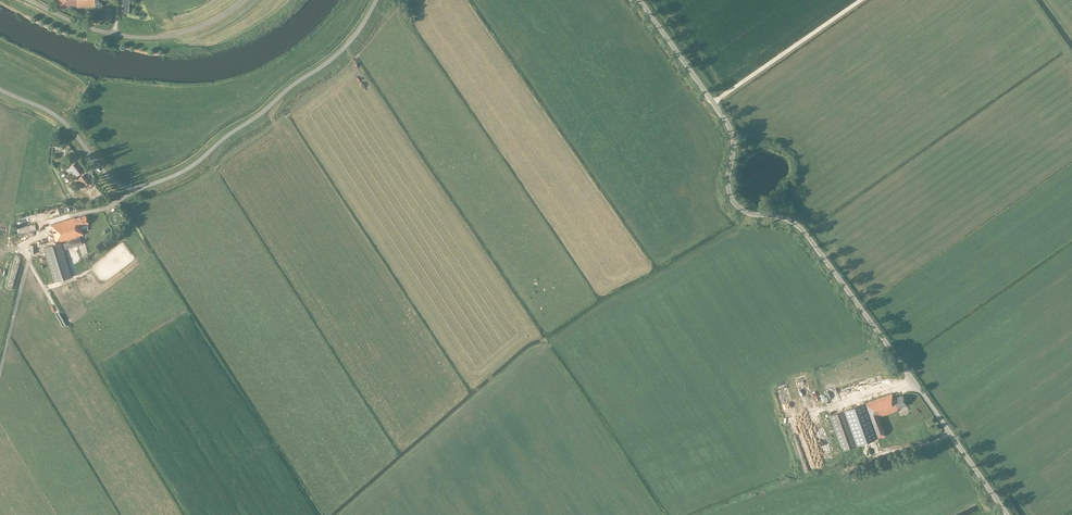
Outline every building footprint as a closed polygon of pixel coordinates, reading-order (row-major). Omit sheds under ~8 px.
[(58,8),(101,6),(101,0),(57,0),(58,8)] [(76,176),(83,171),(76,162),(69,167),(70,168),(69,168),(71,170),(72,170),(76,176)] [(78,178),(84,186),(87,190),(92,186),(89,182),(90,182),(84,174),(78,178)] [(74,218),(51,225),(53,230),(52,230),(56,243),(83,235),(80,226),(88,224),(85,215),(74,219),(74,218)] [(82,244),(80,238),(68,242),(70,248),(82,244)] [(72,277),(61,242),(43,248),(54,282),(72,277)] [(893,398),(891,394),(829,417),(842,451),(885,436),(878,417),(897,410),(897,409),(906,405),(902,395),(893,398)]
